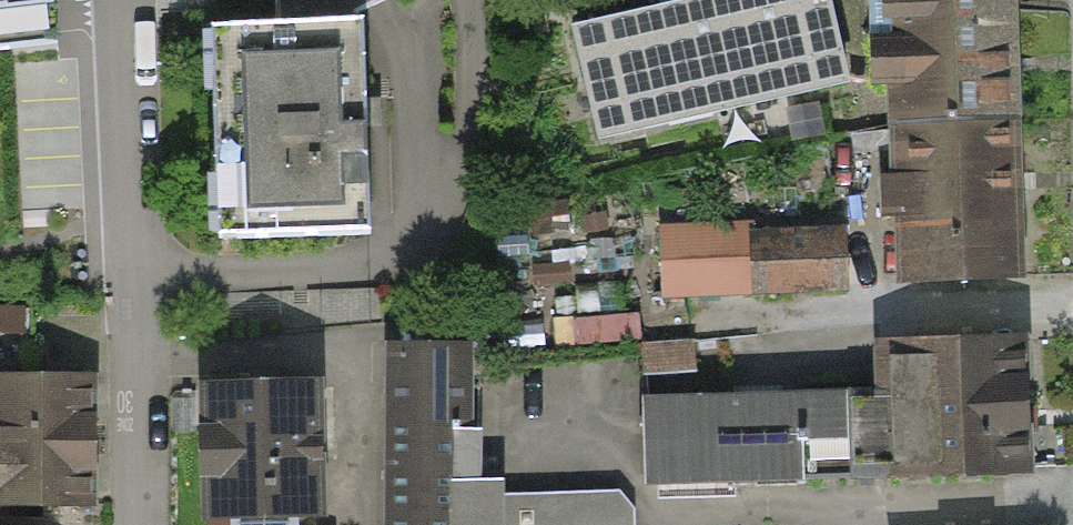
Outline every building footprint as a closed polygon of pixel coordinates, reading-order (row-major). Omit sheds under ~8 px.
[(58,45),(54,10),(52,0),(0,0),(0,52),(58,45)] [(213,29),(365,28),(366,12),(391,0),(212,0),(213,29)] [(571,31),(597,147),(848,91),(828,0),(713,0),(571,31)] [(1016,0),(886,0),(888,130),(1018,127),(1016,0)] [(365,28),(213,29),(216,133),(219,240),(369,237),(365,28)] [(1018,127),(888,130),(891,287),(1021,285),(1018,127)] [(846,227),(748,233),(752,301),(850,295),(846,227)] [(1032,481),(1025,344),(882,350),(888,488),(1032,481)] [(381,350),(382,524),(634,524),(634,497),(481,498),(480,349),(381,350)] [(0,385),(0,523),(96,521),(94,384),(0,385)] [(320,385),(207,387),(209,522),(323,519),(320,385)] [(849,395),(641,400),(644,496),(851,491),(849,395)]
